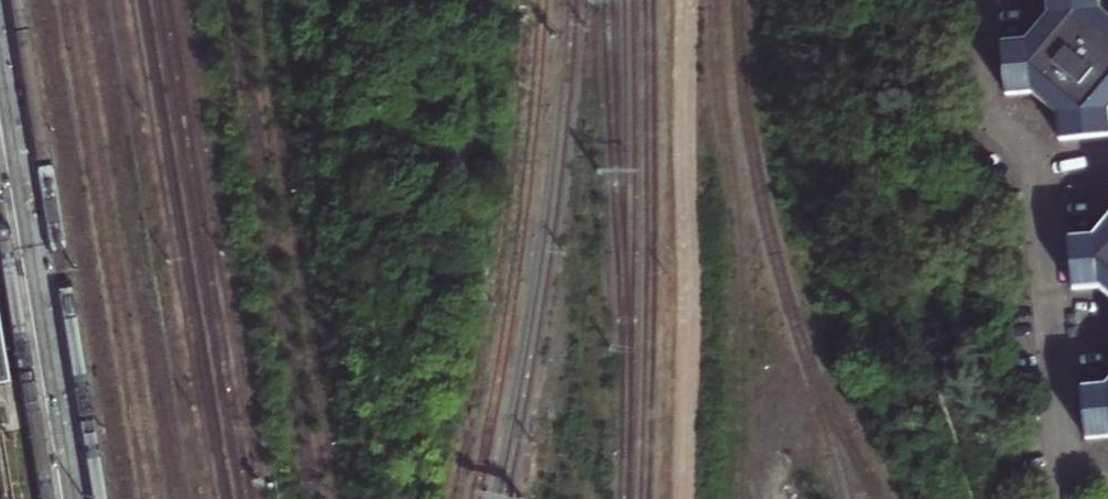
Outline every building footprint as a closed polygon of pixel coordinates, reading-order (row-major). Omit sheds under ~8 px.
[(1050,16),(1028,43),(1003,45),(1007,95),(1033,93),(1059,116),(1061,141),(1107,137),(1107,19),(1100,12),(1099,0),(1049,0),(1050,16)] [(1107,296),(1107,223),(1096,238),(1070,241),(1075,291),(1100,289),(1107,296)] [(1083,388),(1088,439),(1107,437),(1107,386),(1083,388)]
